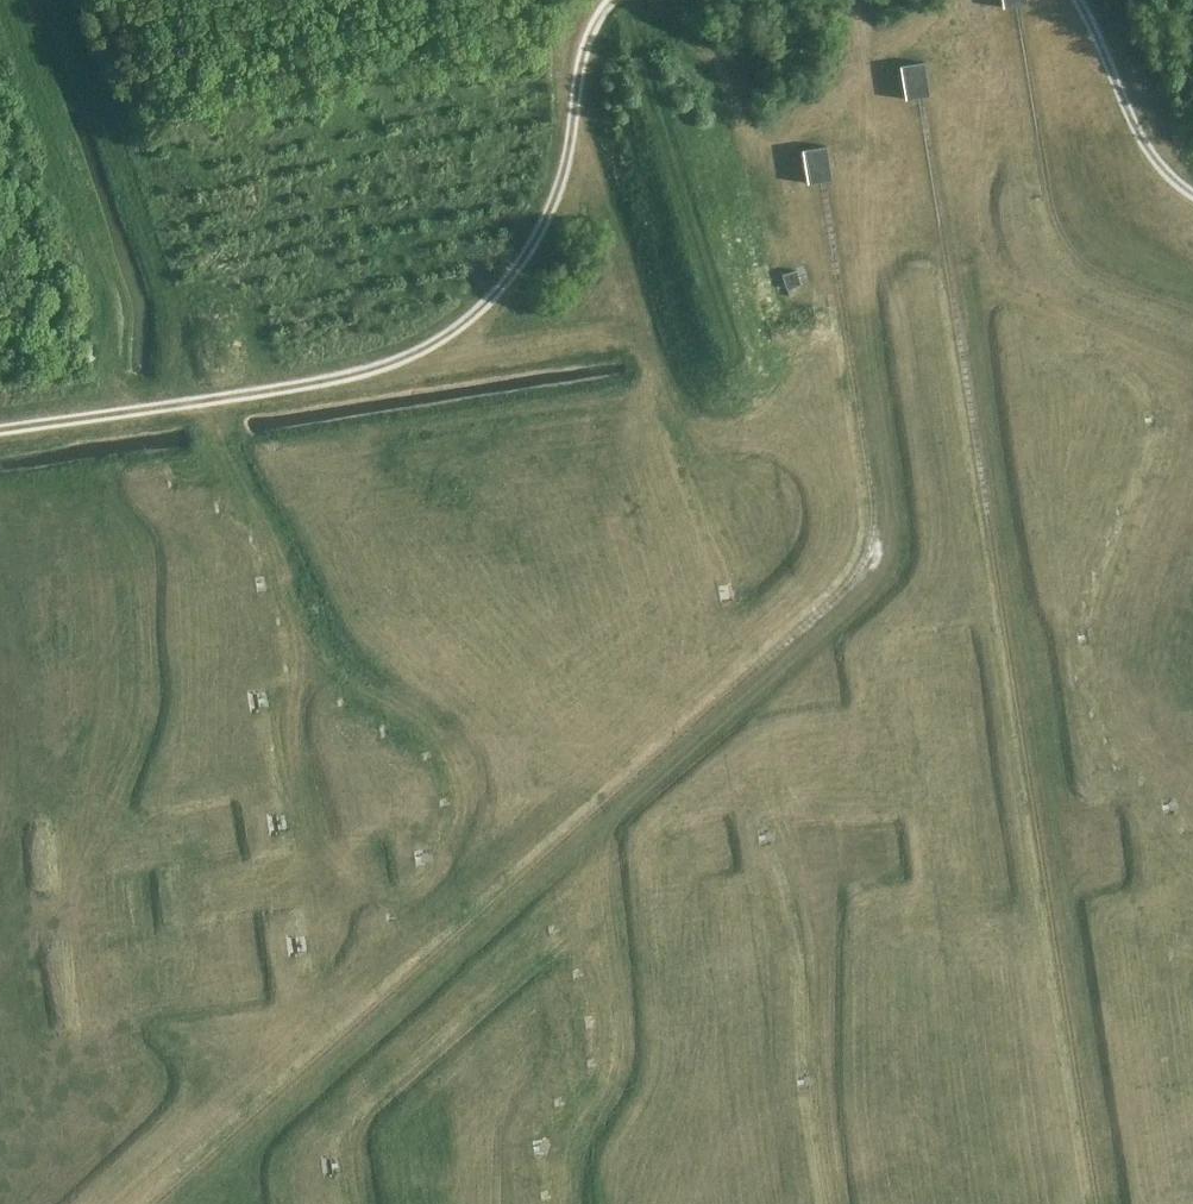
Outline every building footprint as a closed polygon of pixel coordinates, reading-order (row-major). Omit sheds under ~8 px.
[(906,98),(930,94),(924,61),(901,65),(906,98)] [(808,182),(832,178),(826,145),(803,149),(808,182)] [(787,288),(801,283),(796,270),(783,274),(787,288)]
